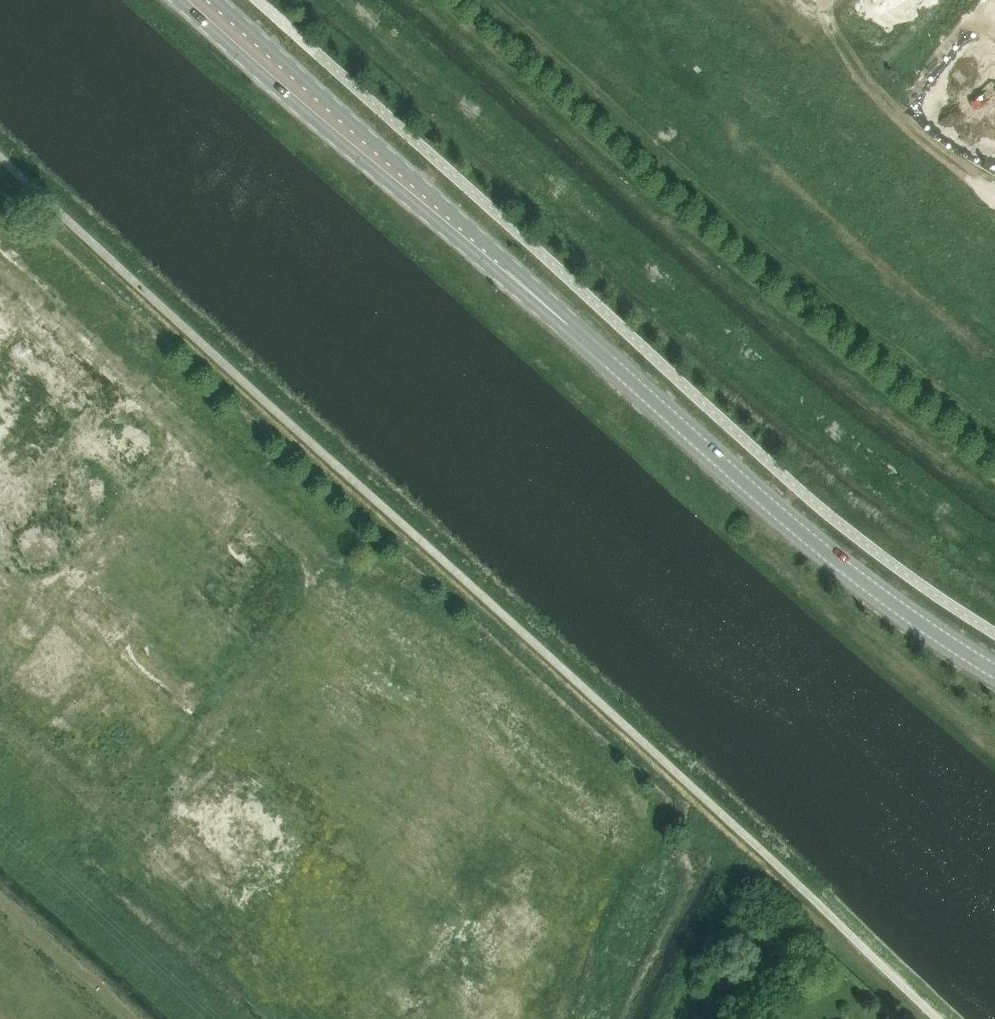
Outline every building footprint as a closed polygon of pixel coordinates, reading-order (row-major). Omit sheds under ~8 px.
[(68,615),(63,555),(17,559),(22,619),(68,615)]
